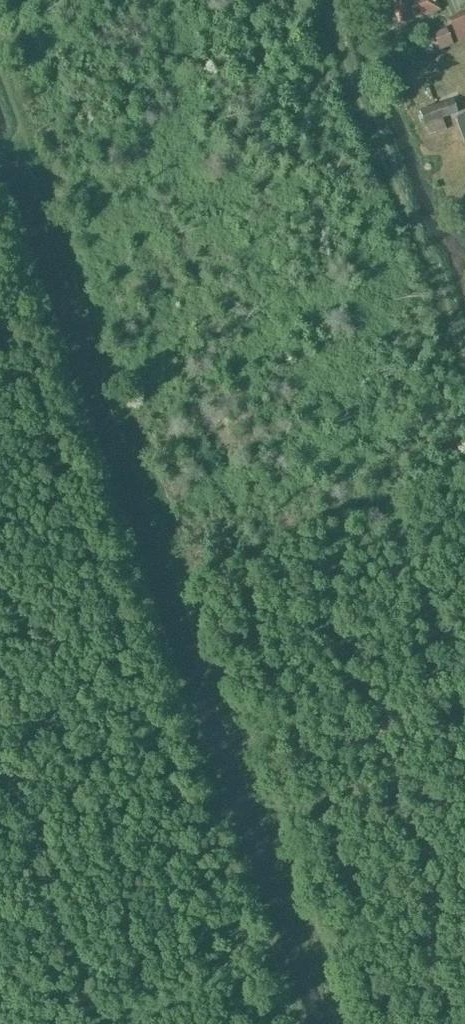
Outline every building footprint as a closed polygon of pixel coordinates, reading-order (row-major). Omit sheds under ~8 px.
[(393,25),(399,23),(400,25),(440,10),(437,0),(390,0),(392,5),(386,7),(381,12),(381,19),(385,25),(393,25)] [(448,19),(459,43),(464,40),(464,12),(448,19)] [(430,56),(452,45),(447,35),(440,38),(440,41),(426,47),(430,56)] [(453,100),(434,106),(438,119),(457,112),(453,100)] [(455,118),(464,143),(464,114),(455,118)]
